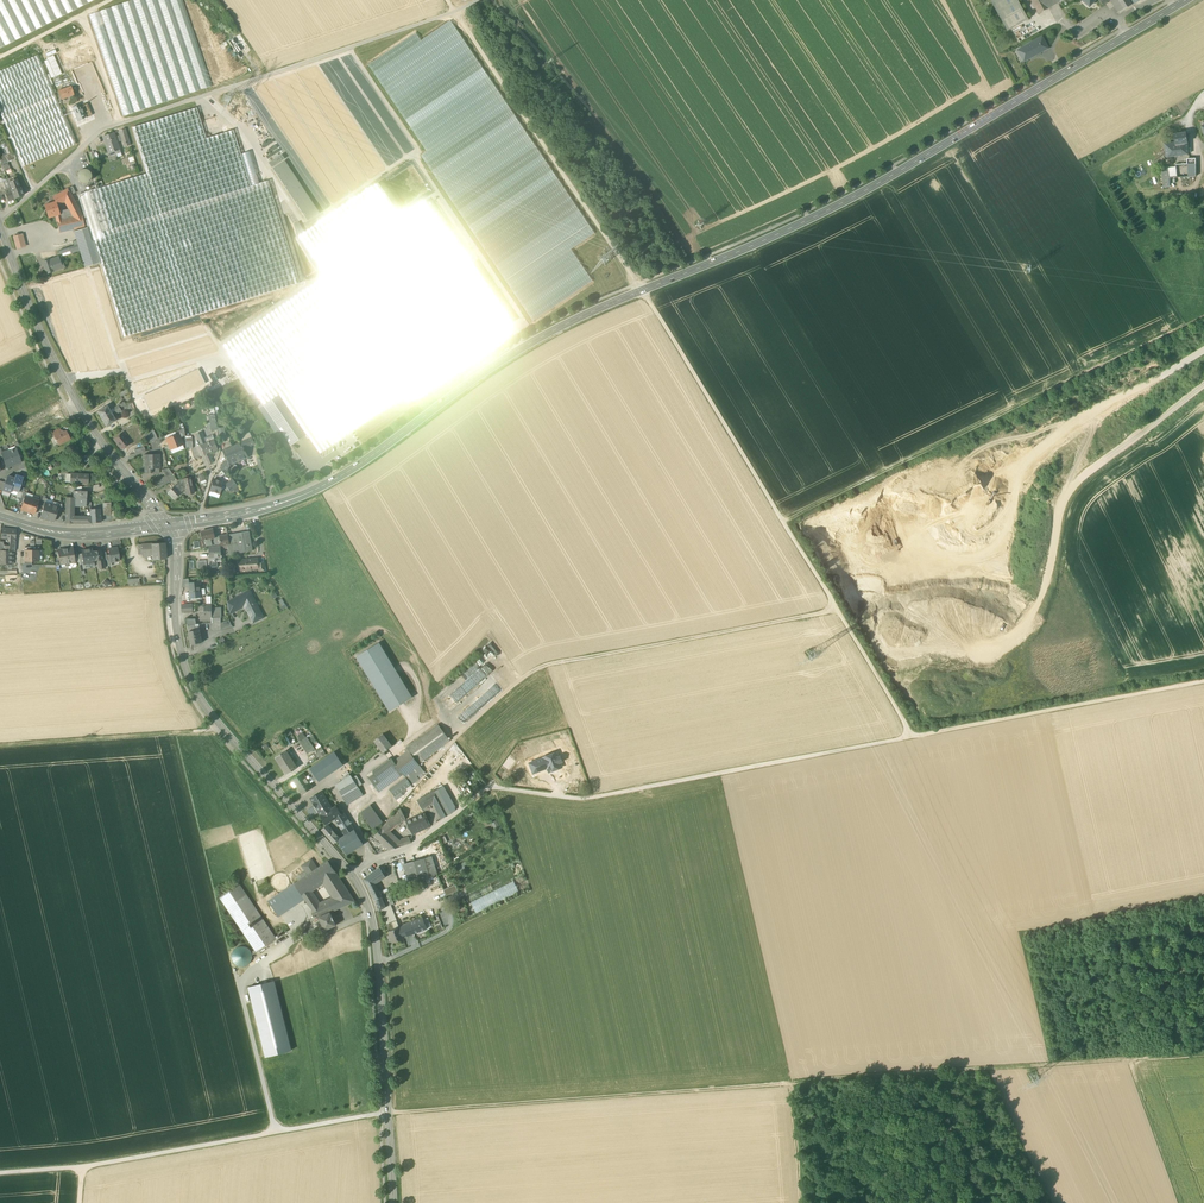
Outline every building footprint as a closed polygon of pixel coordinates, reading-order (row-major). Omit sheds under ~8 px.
[(93,0),(0,0),(0,48),(93,0)] [(123,115),(212,86),(183,0),(132,0),(89,14),(123,115)] [(1007,31),(1011,29),(1028,19),(1018,0),(990,0),(996,10),(1007,31)] [(1049,8),(1044,0),(1031,0),(1039,14),(1049,8)] [(1049,8),(1058,3),(1057,0),(1044,0),(1049,8)] [(1128,0),(1109,0),(1110,0),(1118,12),(1131,5),(1128,0)] [(419,157),(533,321),(592,281),(569,251),(596,232),(449,21),(421,41),(414,33),(365,65),(426,151),(419,157)] [(247,47),(239,35),(236,37),(244,49),(247,47)] [(1041,52),(1048,49),(1042,38),(1035,41),(1041,52)] [(233,39),(230,41),(238,53),(241,51),(233,39)] [(1021,56),(1024,61),(1041,52),(1035,41),(1020,50),(1022,55),(1021,56)] [(23,167),(76,144),(50,82),(45,72),(38,55),(0,71),(0,112),(23,167)] [(54,55),(43,59),(50,78),(61,74),(54,55)] [(86,69),(87,72),(94,70),(90,60),(85,62),(87,69),(86,69)] [(83,67),(72,71),(75,77),(85,73),(83,67)] [(57,91),(60,100),(74,95),(71,87),(57,91)] [(79,105),(84,117),(89,115),(84,103),(79,105)] [(79,118),(73,104),(68,106),(74,120),(79,118)] [(146,174),(143,175),(158,221),(161,220),(180,280),(112,301),(123,337),(154,328),(193,316),(300,283),(268,181),(250,186),(233,130),(206,138),(196,108),(132,128),(146,174)] [(122,138),(123,143),(129,141),(125,129),(119,131),(121,135),(118,136),(119,139),(122,138)] [(120,149),(117,142),(114,133),(103,137),(106,146),(109,153),(115,151),(120,149)] [(1176,142),(1176,145),(1188,143),(1186,133),(1175,135),(1176,142)] [(1165,144),(1166,158),(1188,154),(1188,143),(1176,145),(1176,142),(1165,144)] [(5,155),(8,162),(16,159),(13,152),(5,155)] [(273,168),(308,220),(319,213),(284,161),(273,168)] [(1195,163),(1187,164),(1188,177),(1196,176),(1195,163)] [(1168,178),(1169,178),(1177,177),(1176,167),(1167,168),(1168,178)] [(1170,187),(1169,178),(1168,178),(1167,168),(1162,168),(1164,187),(1170,187)] [(89,171),(85,169),(80,170),(78,174),(78,179),(81,182),(86,183),(90,180),(91,176),(89,171)] [(111,299),(112,301),(180,280),(161,220),(158,221),(143,175),(77,195),(87,227),(92,241),(93,241),(100,263),(105,277),(111,299)] [(12,191),(10,191),(9,188),(6,189),(3,182),(0,183),(0,193),(1,193),(5,192),(8,201),(15,198),(23,195),(17,179),(9,182),(13,190),(12,191)] [(300,237),(326,276),(407,394),(513,322),(473,263),(469,265),(426,201),(402,217),(379,183),(300,237)] [(70,210),(74,217),(82,215),(68,189),(56,195),(61,203),(65,201),(70,210)] [(45,205),(49,217),(56,215),(60,214),(59,213),(57,205),(61,203),(56,195),(53,197),(56,202),(45,205)] [(60,214),(56,215),(57,221),(66,218),(70,217),(74,217),(70,210),(59,213),(60,214)] [(74,217),(70,217),(73,229),(85,227),(82,215),(74,217)] [(60,232),(69,230),(66,218),(57,221),(60,232)] [(80,250),(85,268),(100,263),(93,241),(92,241),(87,227),(74,231),(77,242),(80,250)] [(16,249),(26,246),(23,234),(13,237),(16,249)] [(70,251),(71,253),(79,251),(76,242),(69,245),(70,251)] [(60,254),(70,251),(69,245),(58,248),(60,254)] [(44,268),(46,274),(48,273),(64,268),(62,262),(60,263),(58,257),(42,263),(44,268)] [(40,269),(44,280),(49,278),(48,273),(46,274),(44,268),(40,269)] [(320,453),(407,394),(326,276),(224,345),(265,405),(280,394),(307,434),(320,453)] [(149,382),(150,378),(146,377),(143,378),(141,378),(143,377),(135,376),(136,380),(130,381),(133,390),(140,391),(141,394),(139,393),(135,395),(135,396),(138,396),(142,395),(142,393),(143,392),(143,389),(144,392),(149,391),(148,391),(150,390),(150,387),(149,384),(144,383),(149,382)] [(109,411),(111,413),(120,408),(126,405),(124,402),(113,409),(109,411)] [(98,411),(102,419),(111,413),(109,411),(107,406),(98,411)] [(127,414),(129,418),(136,414),(134,410),(127,414)] [(113,416),(111,413),(102,419),(106,426),(115,421),(113,416)] [(212,431),(217,430),(215,414),(209,416),(212,431)] [(219,437),(226,435),(224,426),(217,428),(219,437)] [(178,434),(180,438),(185,436),(184,428),(175,432),(176,435),(178,434)] [(144,434),(148,444),(157,439),(153,430),(144,434)] [(55,437),(59,445),(70,439),(66,431),(62,433),(61,433),(59,433),(59,435),(55,437)] [(254,444),(255,448),(268,442),(266,436),(270,435),(268,431),(252,439),(254,444)] [(196,434),(201,445),(206,443),(202,432),(196,434)] [(121,433),(114,439),(122,450),(129,444),(127,441),(128,440),(125,436),(124,437),(121,433)] [(166,439),(170,449),(182,445),(180,438),(178,434),(176,435),(166,439)] [(252,438),(234,446),(240,460),(247,457),(243,449),(254,444),(252,439),(252,438)] [(121,450),(122,450),(114,439),(113,439),(116,444),(118,447),(121,450)] [(201,445),(204,454),(209,453),(218,449),(214,440),(206,443),(201,445)] [(74,451),(79,457),(84,452),(79,446),(74,451)] [(223,451),(228,460),(231,466),(232,464),(240,460),(234,446),(223,451)] [(8,450),(9,452),(13,465),(21,463),(17,453),(16,448),(15,448),(8,450)] [(6,468),(13,465),(9,452),(2,454),(3,458),(6,468)] [(213,463),(209,453),(204,454),(208,464),(213,463)] [(159,454),(152,455),(144,455),(144,474),(151,473),(151,469),(152,469),(159,469),(159,454)] [(227,472),(231,466),(228,460),(220,468),(221,469),(226,472),(227,472)] [(977,464),(980,470),(985,467),(983,461),(977,464)] [(163,473),(166,476),(167,477),(169,476),(172,481),(175,480),(168,469),(163,473)] [(203,473),(198,475),(201,484),(206,481),(203,473)] [(93,476),(71,474),(70,483),(87,483),(87,487),(92,487),(92,486),(92,485),(93,476)] [(16,475),(14,478),(15,478),(11,490),(18,492),(20,487),(23,477),(16,475)] [(10,493),(11,490),(15,478),(14,478),(7,476),(5,483),(3,491),(10,493)] [(170,481),(172,481),(169,476),(167,477),(166,476),(156,483),(159,488),(170,481)] [(178,485),(175,487),(181,493),(184,490),(183,489),(185,489),(186,495),(193,493),(192,489),(194,489),(193,486),(192,487),(190,477),(176,480),(178,485)] [(210,491),(219,494),(223,482),(213,480),(210,491)] [(226,485),(231,492),(238,486),(233,480),(226,485)] [(174,499),(181,493),(175,487),(174,486),(167,492),(174,499)] [(73,498),(86,498),(87,491),(76,491),(76,488),(74,488),(73,491),(73,498)] [(21,510),(27,512),(32,498),(25,496),(23,503),(21,510)] [(38,500),(32,498),(27,512),(34,514),(36,507),(38,501),(38,500)] [(65,523),(85,524),(86,524),(90,523),(90,512),(88,512),(88,506),(87,506),(86,506),(86,498),(73,498),(66,498),(65,523)] [(40,517),(47,520),(52,505),(46,503),(45,503),(44,507),(40,517)] [(103,508),(103,516),(111,515),(111,504),(106,505),(106,508),(103,508)] [(58,507),(52,505),(47,520),(54,522),(57,512),(58,507)] [(90,512),(90,523),(101,522),(100,509),(91,510),(89,510),(90,512)] [(9,546),(14,547),(16,530),(2,528),(1,538),(5,539),(10,539),(9,546)] [(210,546),(212,545),(211,539),(215,538),(215,537),(213,529),(201,532),(201,533),(199,533),(201,541),(202,547),(210,546)] [(228,549),(229,555),(253,551),(249,531),(228,535),(229,544),(227,545),(228,549)] [(228,535),(215,537),(215,538),(211,539),(212,545),(221,545),(223,545),(227,545),(229,544),(228,535)] [(153,554),(153,556),(153,560),(165,559),(164,543),(152,544),(153,554)] [(142,554),(153,554),(152,544),(138,545),(139,555),(142,554)] [(209,547),(210,557),(210,560),(215,560),(221,559),(221,546),(210,547),(209,547)] [(72,548),(65,549),(67,564),(75,562),(74,559),(72,549),(72,548)] [(110,555),(111,562),(119,561),(117,548),(109,549),(110,555)] [(60,565),(67,564),(65,549),(58,550),(58,552),(59,559),(60,565)] [(82,550),(82,554),(84,565),(94,563),(94,561),(92,552),(93,552),(92,549),(82,550)] [(98,562),(98,566),(104,565),(103,561),(101,552),(101,550),(93,552),(92,552),(94,561),(98,561),(98,562)] [(5,551),(0,551),(0,564),(8,565),(12,565),(13,551),(5,551)] [(39,561),(39,551),(31,551),(24,551),(24,561),(32,561),(39,561)] [(218,567),(217,563),(215,563),(215,560),(210,560),(210,557),(208,557),(209,568),(218,567)] [(239,561),(239,570),(258,568),(258,564),(257,559),(239,561)] [(258,568),(259,572),(266,571),(265,563),(258,564),(258,568)] [(110,583),(105,579),(102,583),(107,587),(110,583)] [(189,587),(190,596),(201,595),(202,595),(201,589),(200,582),(198,583),(189,583),(189,587)] [(246,608),(251,618),(261,613),(252,596),(249,597),(247,596),(245,594),(230,602),(235,611),(243,607),(246,608)] [(200,604),(200,611),(212,611),(211,608),(212,604),(211,604),(211,597),(207,597),(207,604),(200,604)] [(220,607),(211,608),(212,611),(212,618),(218,618),(218,614),(220,614),(220,607)] [(251,618),(254,622),(263,617),(261,613),(251,618)] [(229,620),(221,623),(221,630),(232,626),(229,620)] [(189,632),(191,645),(202,643),(200,630),(196,631),(195,625),(188,626),(189,632)] [(389,712),(412,698),(379,643),(356,657),(389,712)] [(493,651),(495,648),(488,643),(482,651),(487,655),(491,649),(493,651)] [(471,665),(475,671),(483,665),(479,660),(471,665)] [(483,666),(481,668),(486,676),(489,675),(483,666)] [(481,669),(443,699),(449,707),(444,711),(452,721),(468,709),(473,714),(509,686),(496,670),(487,677),(481,669)] [(407,748),(409,751),(418,763),(449,741),(438,725),(407,748)] [(284,733),(280,736),(287,747),(291,744),(284,733)] [(377,744),(383,753),(392,746),(383,734),(376,740),(379,744),(377,744)] [(299,742),(307,754),(315,749),(307,737),(306,738),(301,741),(299,742)] [(463,738),(456,743),(458,747),(466,742),(463,738)] [(317,749),(318,751),(319,750),(322,755),(325,753),(321,747),(317,749)] [(322,755),(319,750),(318,751),(313,754),(316,759),(322,755)] [(276,757),(287,775),(297,768),(286,751),(276,757)] [(405,777),(402,780),(404,782),(400,785),(391,792),(395,797),(401,792),(411,785),(419,779),(417,776),(421,773),(424,771),(418,763),(409,751),(394,761),(399,768),(403,774),(405,777)] [(319,782),(343,765),(335,752),(310,769),(313,772),(317,779),(319,782)] [(543,758),(529,763),(533,773),(547,768),(551,767),(552,771),(562,767),(560,763),(562,762),(560,756),(558,757),(556,753),(543,758)] [(380,782),(399,768),(394,761),(392,758),(373,772),(374,774),(378,780),(380,782)] [(380,782),(378,780),(373,784),(379,792),(403,774),(399,768),(380,782)] [(311,778),(314,782),(317,779),(313,772),(309,775),(311,778)] [(296,787),(302,794),(302,793),(311,787),(311,788),(312,787),(310,784),(307,781),(311,778),(309,775),(305,777),(303,773),(302,774),(293,780),(292,780),(294,782),(296,787)] [(368,778),(373,784),(378,780),(374,774),(368,778)] [(335,785),(342,797),(343,796),(357,787),(358,787),(352,778),(351,775),(350,776),(342,781),(335,785)] [(352,778),(358,787),(362,785),(356,775),(352,778)] [(400,785),(399,782),(389,789),(391,792),(400,785)] [(401,792),(403,795),(413,788),(411,785),(401,792)] [(443,786),(437,790),(451,814),(455,810),(455,807),(443,786)] [(357,787),(343,796),(347,804),(362,795),(357,787)] [(442,819),(451,814),(437,790),(428,795),(433,802),(442,819)] [(310,799),(321,816),(331,809),(321,792),(310,799)] [(433,802),(428,795),(417,801),(421,809),(433,802)] [(360,813),(369,824),(379,817),(370,805),(360,813)] [(307,810),(311,817),(318,813),(314,806),(307,810)] [(336,806),(331,809),(321,816),(326,824),(335,818),(341,815),(336,806)] [(382,828),(387,833),(390,831),(405,819),(401,809),(382,828)] [(335,818),(339,824),(347,819),(343,813),(341,815),(335,818)] [(423,813),(416,817),(406,821),(411,831),(413,835),(430,827),(423,813)] [(369,824),(373,830),(382,822),(379,817),(369,824)] [(339,824),(345,835),(354,830),(347,819),(339,824)] [(500,827),(496,820),(491,823),(494,830),(500,827)] [(322,830),(333,843),(338,841),(340,839),(339,839),(327,825),(322,830)] [(397,842),(399,842),(390,831),(387,833),(382,828),(374,836),(389,850),(399,847),(397,842)] [(338,841),(347,855),(363,845),(354,830),(345,835),(340,839),(338,841)] [(397,842),(399,847),(412,843),(410,838),(399,842),(397,842)] [(424,859),(430,879),(437,875),(431,857),(424,859)] [(407,877),(409,883),(430,879),(424,859),(404,864),(407,877)] [(302,866),(308,875),(317,869),(311,860),(302,866)] [(309,891),(323,881),(336,872),(328,861),(317,869),(308,875),(294,884),(302,896),(309,891)] [(369,887),(374,899),(380,894),(374,884),(385,877),(379,868),(364,879),(369,887)] [(323,881),(334,898),(337,897),(334,893),(337,891),(337,890),(344,885),(336,872),(323,881)] [(513,881),(470,902),(476,913),(519,892),(513,881)] [(219,898),(226,908),(246,895),(239,884),(219,898)] [(294,884),(274,898),(279,904),(273,908),(279,917),(305,900),(302,896),(294,884)] [(355,901),(344,885),(337,890),(337,891),(334,893),(337,897),(334,898),(329,901),(333,911),(354,902),(355,902),(355,901)] [(444,890),(446,896),(458,891),(455,885),(444,890)] [(469,896),(472,900),(493,890),(491,885),(469,896)] [(314,898),(309,891),(302,896),(305,900),(307,903),(314,898)] [(381,895),(380,894),(374,899),(375,900),(379,911),(382,909),(386,907),(391,905),(393,904),(389,892),(381,895)] [(226,908),(237,923),(256,910),(246,895),(226,908)] [(268,902),(273,908),(279,904),(274,898),(268,902)] [(316,902),(314,898),(307,903),(309,906),(316,902)] [(319,917),(325,930),(335,925),(336,925),(330,913),(333,911),(329,901),(319,906),(323,915),(319,917)] [(319,906),(316,902),(309,906),(314,913),(316,912),(319,917),(323,915),(319,906)] [(382,909),(387,923),(396,920),(391,905),(386,907),(382,909)] [(276,939),(256,910),(237,923),(256,953),(276,939)] [(428,918),(423,920),(427,929),(431,927),(428,918)] [(399,928),(403,938),(427,930),(427,929),(423,920),(423,919),(399,928)] [(388,932),(393,943),(403,939),(403,938),(399,928),(394,930),(392,923),(387,924),(390,931),(388,932)] [(232,955),(232,959),(234,963),(237,965),(241,967),(245,966),(248,964),(251,961),(252,958),(252,954),(250,950),(247,948),(243,946),(239,947),(236,948),(233,951),(232,955)] [(249,988),(266,1057),(291,1051),(274,981),(249,988)]
